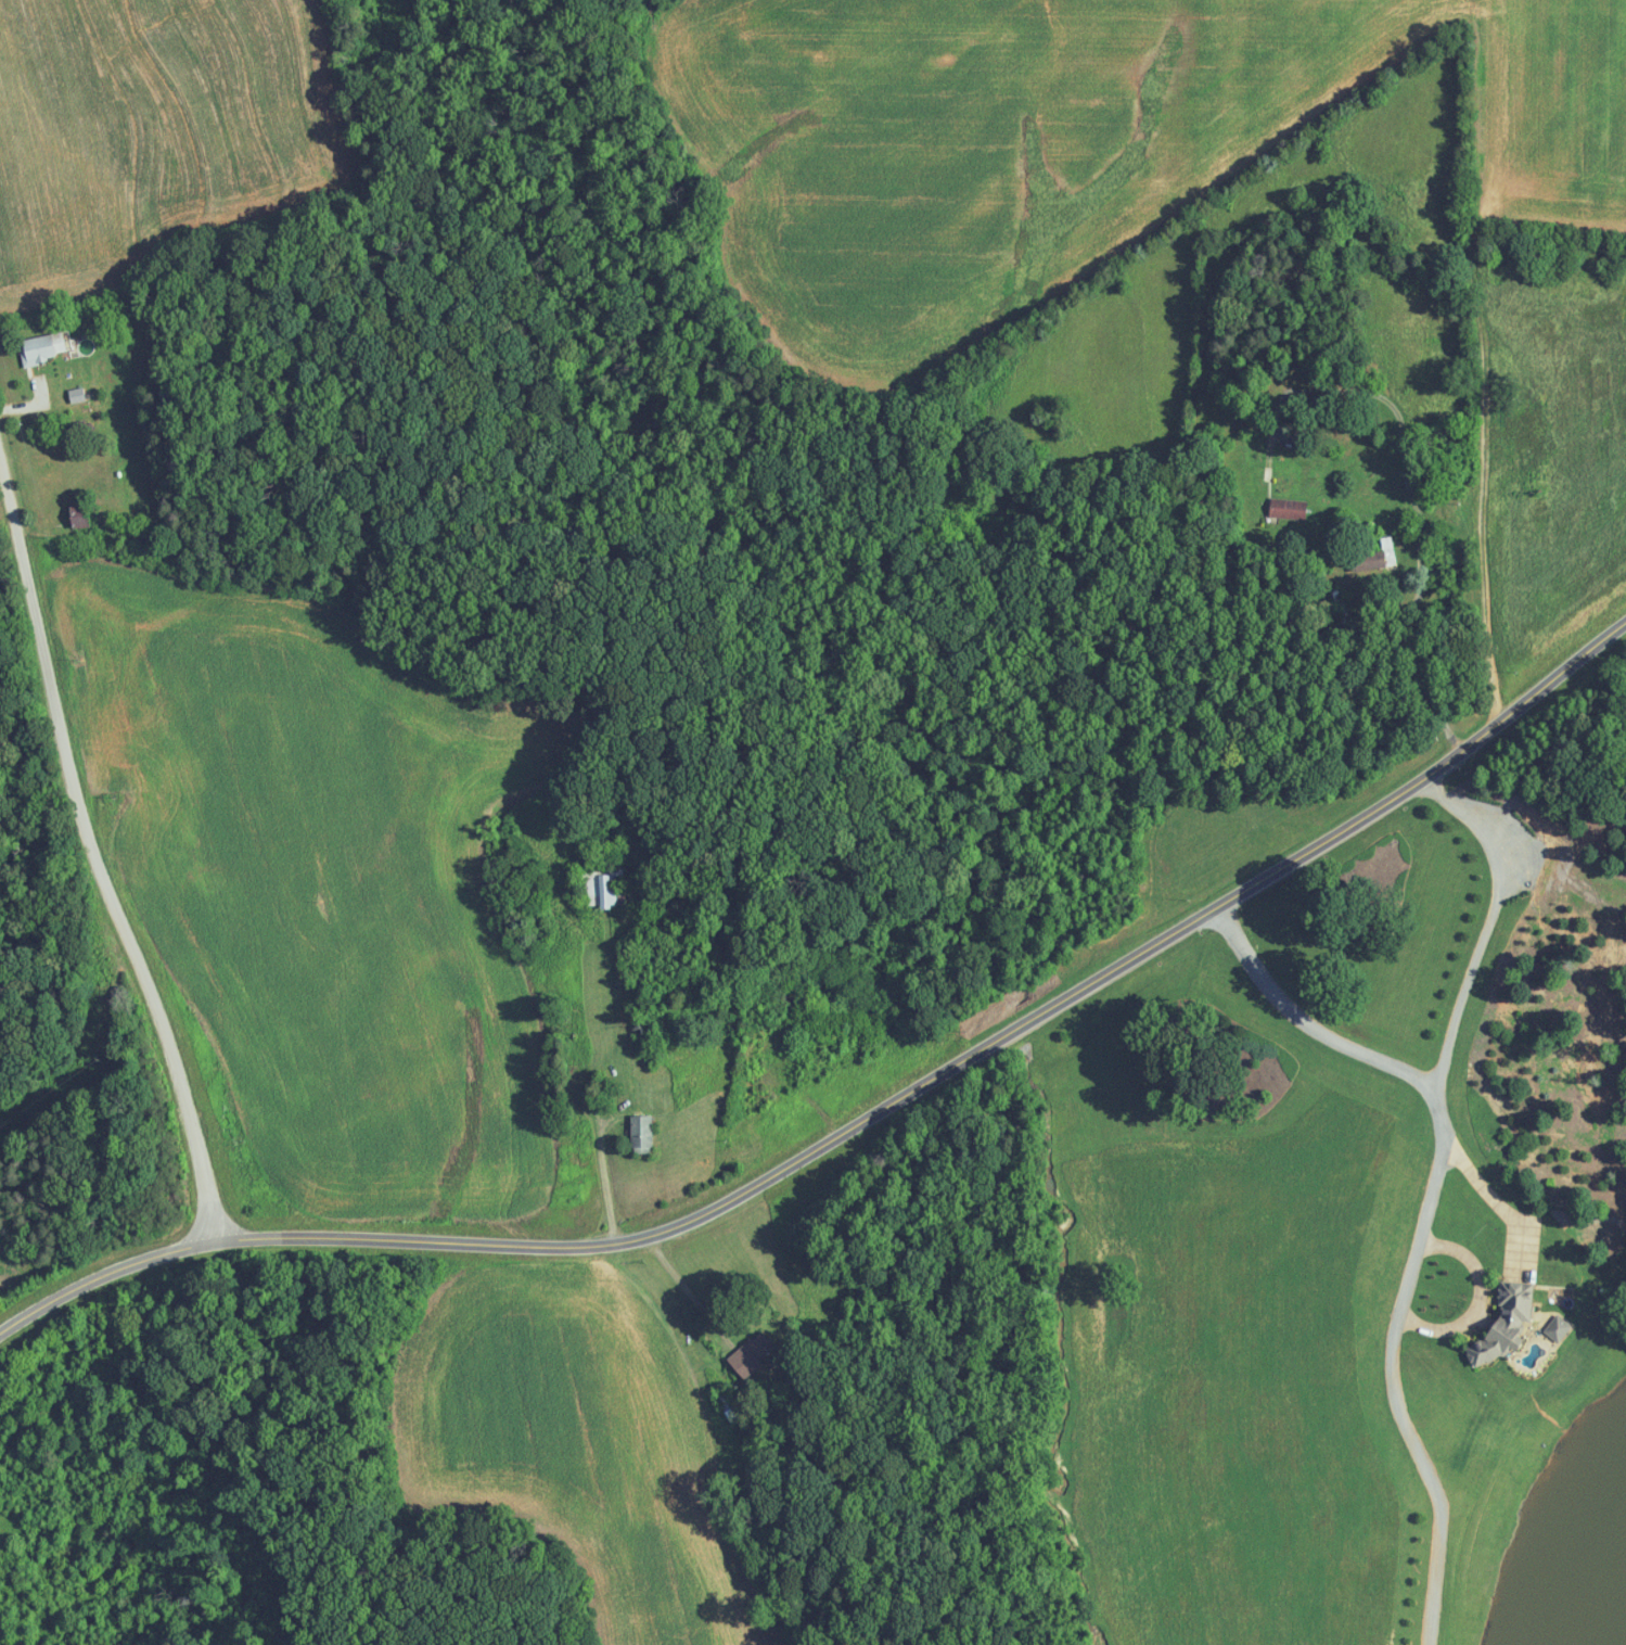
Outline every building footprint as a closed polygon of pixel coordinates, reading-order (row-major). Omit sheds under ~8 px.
[(64,354),(59,330),(16,339),(21,363),(64,354)] [(64,390),(68,403),(84,399),(80,386),(64,390)] [(87,525),(82,504),(65,508),(69,529),(87,525)] [(1384,567),(1395,565),(1390,535),(1379,537),(1384,567)] [(595,907),(614,907),(613,874),(594,874),(595,907)] [(655,1148),(655,1114),(633,1115),(634,1148),(655,1148)] [(1477,1369),(1517,1351),(1523,1352),(1524,1341),(1522,1337),(1523,1325),(1533,1321),(1536,1292),(1532,1285),(1503,1282),(1501,1301),(1504,1307),(1502,1322),(1492,1327),(1491,1338),(1470,1348),(1469,1354),(1477,1369)] [(1575,1327),(1559,1315),(1545,1333),(1561,1345),(1575,1327)] [(776,1347),(762,1332),(730,1360),(747,1380),(764,1365),(761,1361),(776,1347)]
